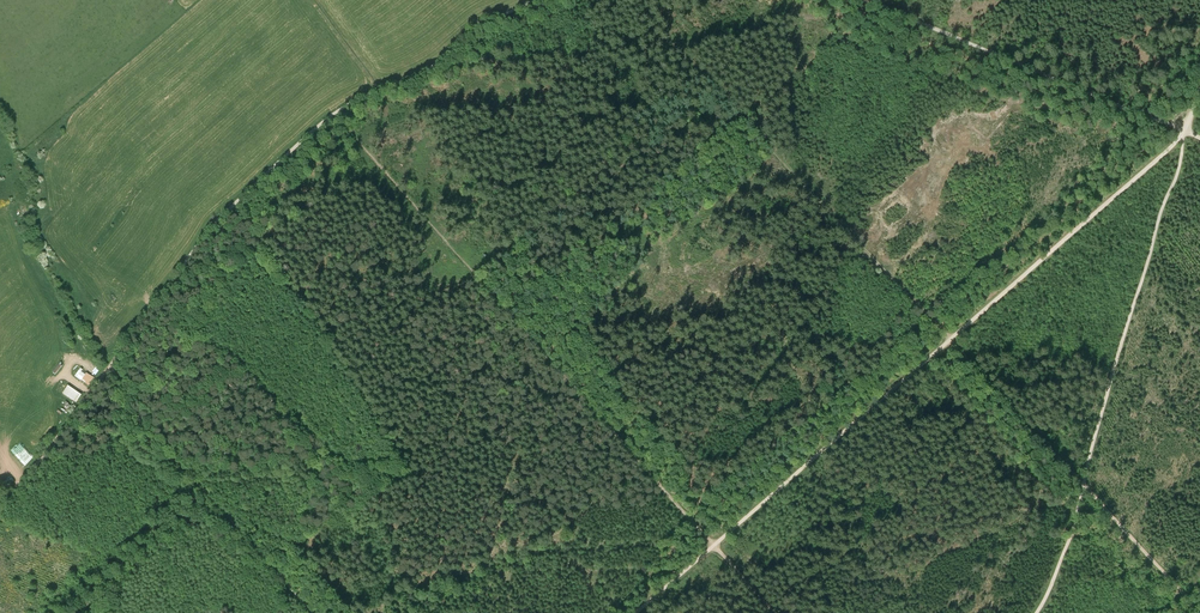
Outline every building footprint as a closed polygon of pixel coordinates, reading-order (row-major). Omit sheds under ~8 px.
[(89,385),(95,377),(82,367),(75,375),(89,385)] [(68,385),(63,393),(77,401),(82,392),(68,385)]
